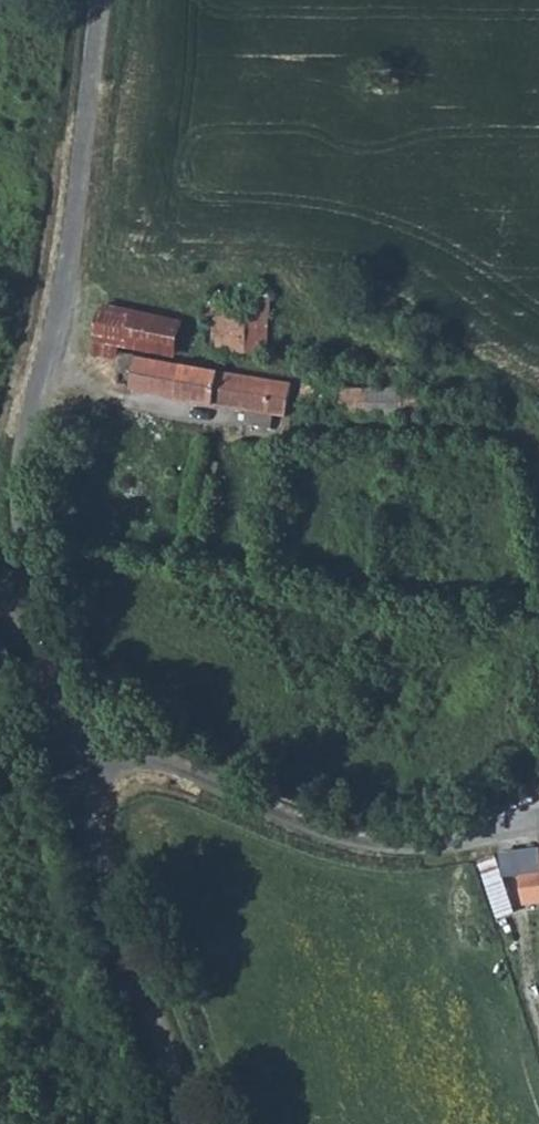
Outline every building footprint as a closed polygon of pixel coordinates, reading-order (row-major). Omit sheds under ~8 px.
[(268,317),(239,312),(236,299),(226,295),(207,300),(207,319),(226,320),(226,357),(268,357),(268,317)] [(171,320),(94,303),(85,344),(163,361),(171,320)] [(268,384),(122,363),(120,386),(139,387),(138,404),(242,415),(241,427),(278,430),(288,384),(268,384)] [(327,386),(313,385),(312,403),(326,404),(327,386)] [(433,389),(343,386),(343,414),(435,417),(433,389)] [(517,911),(499,859),(485,863),(504,916),(517,911)]
